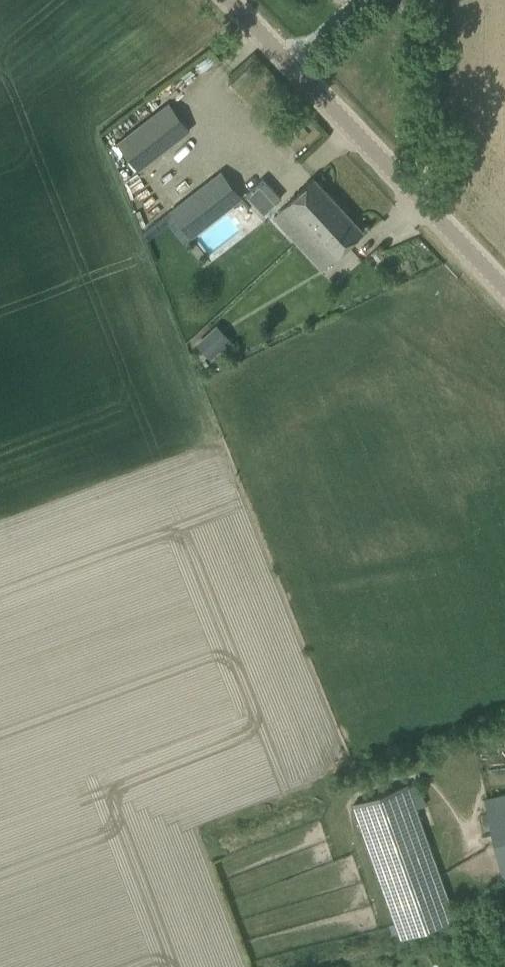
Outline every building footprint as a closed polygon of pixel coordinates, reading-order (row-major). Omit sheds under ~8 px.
[(191,131),(189,128),(169,103),(118,143),(139,171),(191,131)] [(244,200),(223,172),(172,213),(193,239),(244,200)] [(269,211),(286,195),(268,176),(251,193),(269,211)] [(363,230),(337,201),(314,177),(300,191),(282,207),(273,216),(296,241),(305,232),(331,260),(349,244),(363,230)] [(219,320),(200,341),(217,356),(236,335),(219,320)] [(454,919),(415,808),(427,803),(419,783),(353,806),(400,938),(454,919)] [(485,799),(504,880),(504,794),(485,799)]
